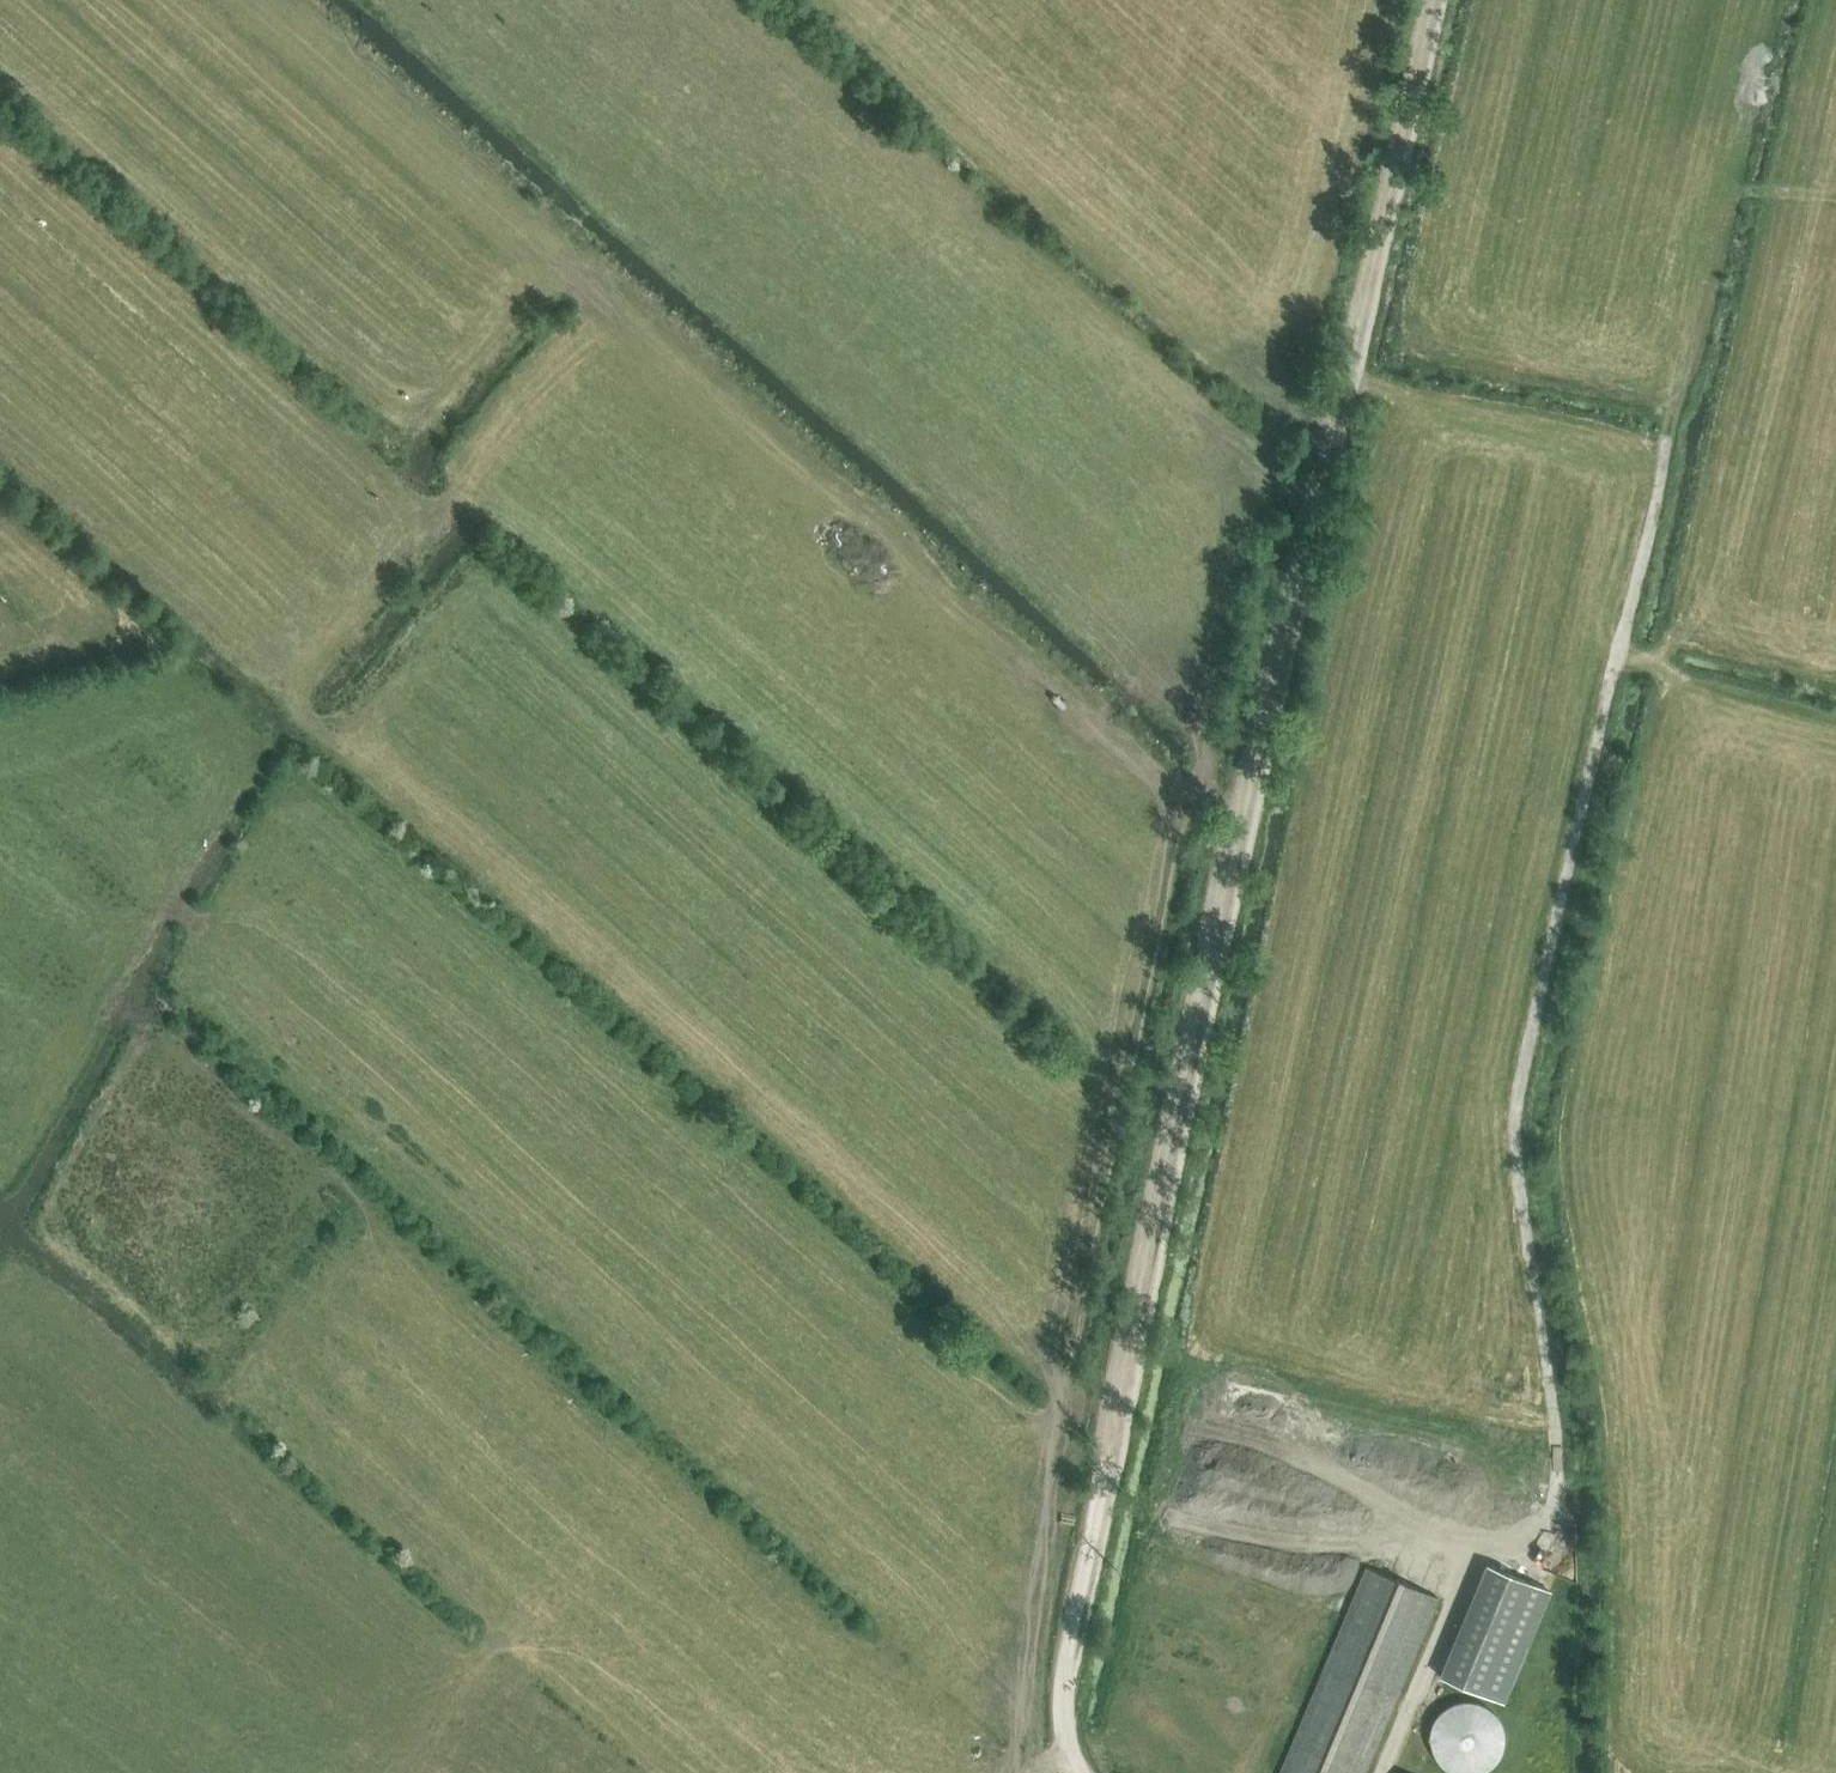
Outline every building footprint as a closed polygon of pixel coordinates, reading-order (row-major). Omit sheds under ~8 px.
[(1262,1437),(1252,1466),(1294,1481),(1304,1452),(1262,1437)] [(1440,1598),(1368,1568),(1282,1772),(1367,1772),(1440,1598)] [(1455,1636),(1439,1674),(1504,1702),(1520,1663),(1455,1636)] [(1511,1761),(1502,1724),(1480,1729),(1478,1720),(1470,1721),(1474,1739),(1449,1745),(1455,1772),(1458,1772),(1511,1761)]
